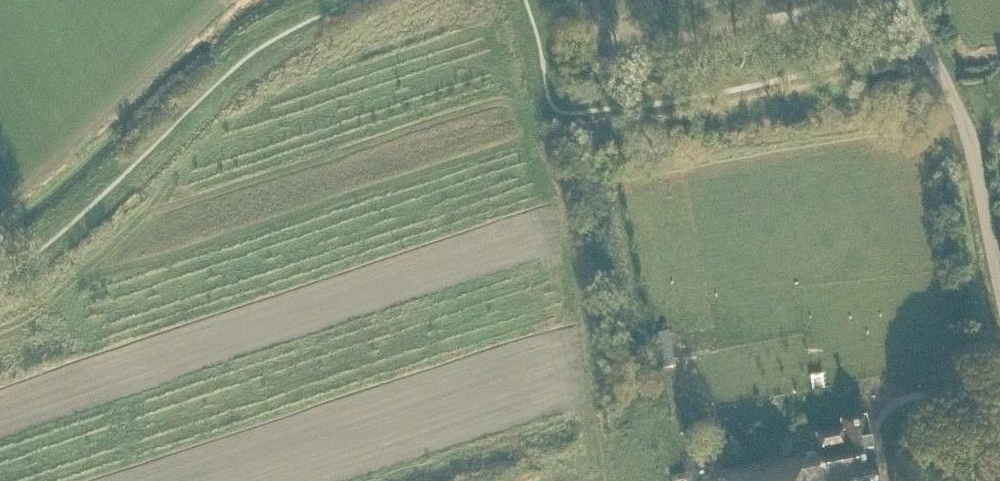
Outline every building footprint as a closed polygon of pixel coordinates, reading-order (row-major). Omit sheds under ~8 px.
[(720,476),(721,480),(877,480),(865,422),(832,428),(834,438),(816,442),(816,443),(794,447),(796,461),(720,476)]
